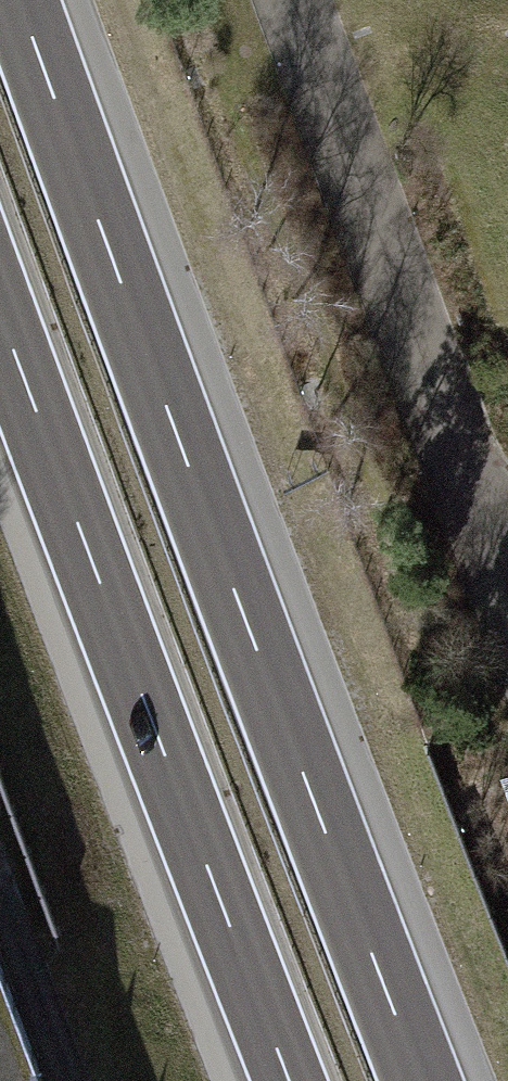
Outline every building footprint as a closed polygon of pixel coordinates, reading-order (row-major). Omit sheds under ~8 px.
[(0,998),(0,1080),(30,1080),(0,998)]
